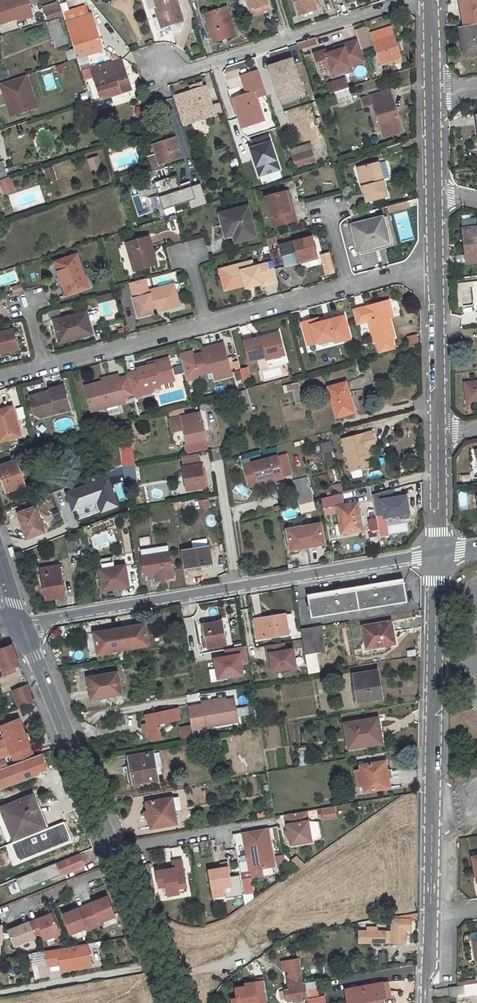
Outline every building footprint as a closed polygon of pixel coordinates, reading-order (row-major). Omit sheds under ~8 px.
[(18,19),(32,14),(27,0),(7,0),(0,2),(0,25),(18,19)] [(153,1),(159,22),(156,23),(158,29),(184,21),(177,0),(154,0),(153,1)] [(244,17),(251,15),(247,0),(239,0),(244,17)] [(251,15),(270,10),(267,0),(247,0),(251,15)] [(299,15),(318,9),(315,0),(294,0),(299,15)] [(460,7),(464,26),(476,24),(476,0),(460,0),(461,7),(460,7)] [(61,8),(45,14),(47,21),(64,16),(61,8)] [(225,9),(206,14),(209,22),(207,23),(213,43),(235,35),(229,16),(227,17),(225,9)] [(91,14),(66,22),(75,51),(78,58),(78,59),(103,52),(91,14)] [(58,19),(49,22),(54,37),(64,34),(58,19)] [(460,27),(462,35),(460,36),(464,55),(476,52),(476,24),(464,26),(460,27)] [(389,27),(371,33),(381,64),(395,60),(396,64),(401,62),(393,36),(392,36),(389,27)] [(64,34),(54,37),(57,47),(67,44),(64,34)] [(314,38),(298,43),(300,49),(316,44),(314,38)] [(350,66),(365,62),(358,40),(344,45),(345,48),(336,51),(327,54),(326,50),(314,54),(321,76),(332,72),(350,66)] [(75,51),(67,53),(70,61),(78,58),(75,51)] [(270,66),(261,69),(269,98),(278,95),(279,99),(292,95),(293,97),(303,94),(294,65),(296,65),(294,59),(291,60),(289,55),(269,61),(270,66)] [(120,59),(102,65),(103,68),(92,71),(102,100),(131,91),(124,67),(123,68),(120,59)] [(52,69),(53,75),(65,73),(64,66),(52,69)] [(332,72),(333,77),(352,71),(350,66),(332,72)] [(84,79),(91,78),(90,69),(82,70),(84,79)] [(27,75),(0,84),(3,92),(7,91),(15,115),(33,109),(29,99),(34,98),(27,75)] [(345,79),(332,83),(335,92),(348,88),(345,79)] [(192,92),(183,94),(184,96),(176,99),(184,125),(193,122),(205,118),(215,115),(213,107),(206,87),(203,88),(192,92)] [(348,88),(335,92),(339,105),(353,101),(348,88)] [(389,90),(362,99),(364,107),(373,104),(383,137),(402,131),(392,98),(391,99),(389,90)] [(3,92),(11,116),(15,115),(7,91),(3,92)] [(255,92),(233,99),(242,128),(264,120),(255,92)] [(260,106),(265,119),(271,117),(266,104),(260,106)] [(219,105),(213,107),(215,115),(222,113),(219,105)] [(205,118),(193,122),(195,129),(207,126),(205,118)] [(175,138),(153,146),(156,157),(159,165),(162,164),(182,158),(181,156),(185,155),(183,148),(179,149),(175,138)] [(310,144),(291,150),(296,167),(315,161),(310,144)] [(399,144),(387,147),(389,155),(401,151),(399,144)] [(87,160),(91,172),(102,168),(97,156),(87,160)] [(156,157),(150,158),(154,172),(163,169),(162,164),(159,165),(156,157)] [(276,159),(262,163),(266,176),(279,171),(276,159)] [(376,163),(359,168),(364,186),(361,187),(365,202),(386,197),(376,163)] [(53,167),(44,168),(47,183),(56,181),(53,167)] [(359,168),(356,168),(361,187),(364,186),(359,168)] [(157,194),(180,186),(176,175),(153,183),(157,194)] [(200,184),(159,197),(162,209),(188,201),(190,209),(206,204),(200,184)] [(285,192),(267,197),(275,227),(296,221),(293,210),(290,211),(285,192)] [(391,212),(408,208),(407,203),(390,206),(391,212)] [(165,215),(175,213),(173,206),(163,209),(165,215)] [(248,207),(220,214),(223,224),(227,223),(230,237),(234,236),(237,242),(256,238),(248,207)] [(387,217),(382,218),(388,242),(376,246),(376,243),(358,248),(359,255),(390,247),(392,246),(393,244),(393,242),(387,217)] [(382,218),(352,226),(358,248),(376,243),(376,246),(388,242),(382,218)] [(462,229),(465,255),(467,255),(468,263),(476,262),(476,227),(462,229)] [(158,264),(150,237),(127,243),(132,261),(135,260),(138,269),(158,264)] [(312,237),(279,246),(280,249),(284,263),(285,266),(300,262),(299,260),(317,255),(312,237)] [(284,263),(280,249),(271,252),(273,261),(274,265),(284,263)] [(77,255),(56,263),(68,295),(89,288),(77,255)] [(465,255),(457,256),(458,264),(468,263),(467,255),(465,255)] [(274,265),(273,261),(254,267),(252,261),(227,267),(232,286),(245,282),(245,284),(253,282),(254,284),(262,282),(264,285),(279,281),(274,265)] [(232,286),(227,267),(220,269),(225,290),(245,285),(245,284),(245,282),(232,286)] [(145,278),(130,283),(139,317),(156,312),(155,309),(180,303),(174,284),(149,291),(145,278)] [(23,283),(11,286),(13,293),(25,290),(23,283)] [(114,293),(98,296),(104,321),(120,317),(114,293)] [(390,317),(388,309),(391,308),(389,300),(353,310),(357,323),(369,320),(375,341),(378,341),(381,353),(396,349),(392,337),(395,336),(390,317)] [(87,312),(55,321),(57,330),(60,329),(63,342),(92,334),(87,312)] [(311,319),(302,322),(308,345),(333,338),(334,342),(351,337),(346,319),(331,323),(330,319),(318,323),(313,324),(311,319)] [(0,333),(0,353),(18,349),(13,330),(0,333)] [(415,335),(407,336),(408,347),(416,346),(415,335)] [(279,336),(263,340),(268,359),(284,354),(279,336)] [(261,337),(243,342),(249,361),(266,357),(266,359),(268,359),(263,340),(262,341),(261,337)] [(202,353),(192,356),(197,375),(213,371),(215,380),(231,375),(223,343),(210,347),(211,351),(202,353)] [(129,375),(134,393),(144,390),(143,387),(151,385),(151,388),(160,386),(159,384),(174,380),(168,358),(153,362),(154,365),(149,366),(137,369),(138,371),(129,374),(129,375)] [(237,381),(251,378),(248,367),(235,371),(237,381)] [(134,393),(129,375),(119,378),(118,374),(111,376),(111,377),(112,379),(103,382),(85,386),(92,411),(126,402),(124,397),(134,395),(134,393)] [(465,383),(466,401),(476,400),(476,381),(465,383)] [(345,383),(328,388),(336,417),(353,413),(345,383)] [(134,395),(134,396),(152,391),(151,388),(151,385),(143,387),(144,390),(134,393),(134,395)] [(70,409),(64,386),(48,390),(49,391),(50,395),(45,396),(44,393),(29,397),(34,412),(44,409),(46,416),(70,409)] [(235,393),(240,412),(251,409),(246,389),(235,393)] [(0,410),(0,441),(19,437),(11,407),(0,410)] [(35,415),(39,418),(46,416),(44,409),(34,412),(35,415)] [(199,413),(169,419),(172,432),(184,429),(187,443),(205,439),(199,413)] [(372,431),(342,439),(351,471),(369,466),(364,450),(369,449),(376,447),(372,431)] [(331,442),(320,443),(324,467),(334,466),(331,442)] [(120,445),(107,447),(111,471),(115,469),(117,486),(131,484),(126,446),(120,447),(120,445)] [(364,450),(369,466),(373,465),(369,449),(364,450)] [(386,468),(401,465),(399,452),(384,454),(386,468)] [(277,456),(282,476),(292,473),(287,453),(277,456)] [(277,456),(243,465),(247,479),(255,477),(256,481),(274,477),(274,480),(283,478),(282,476),(277,456)] [(0,466),(0,474),(7,492),(25,486),(15,460),(0,466)] [(200,465),(182,467),(186,490),(204,487),(200,465)] [(338,469),(329,471),(331,482),(339,480),(338,469)] [(371,482),(383,476),(379,469),(368,475),(371,482)] [(249,487),(274,480),(274,477),(256,481),(255,477),(247,479),(249,487)] [(294,483),(295,488),(307,485),(306,480),(294,483)] [(331,495),(342,493),(341,484),(330,486),(331,495)] [(307,485),(295,488),(299,504),(302,513),(314,510),(307,485)] [(409,516),(407,491),(374,494),(376,519),(409,516)] [(197,501),(198,510),(208,509),(207,499),(197,501)] [(357,503),(337,507),(341,533),(361,530),(357,503)] [(35,508),(17,514),(26,539),(44,533),(35,508)] [(285,529),(290,553),(325,545),(320,522),(285,529)] [(76,536),(65,537),(67,553),(75,552),(74,544),(77,544),(76,536)] [(168,545),(140,550),(145,575),(155,573),(156,579),(173,577),(168,545)] [(208,546),(182,550),(185,568),(210,564),(208,546)] [(112,558),(97,560),(99,569),(113,567),(112,558)] [(59,565),(40,568),(45,600),(64,597),(59,565)] [(113,567),(99,569),(102,588),(119,585),(119,588),(128,587),(125,566),(113,567)] [(403,582),(308,598),(312,617),(407,602),(403,582)] [(262,620),(255,621),(258,639),(288,634),(287,625),(293,624),(292,613),(262,618),(262,620)] [(391,621),(363,626),(367,649),(395,644),(391,621)] [(222,622),(203,626),(207,648),(226,645),(222,622)] [(145,625),(110,630),(111,634),(95,636),(98,654),(148,646),(145,625)] [(321,626),(301,629),(305,655),(309,674),(319,672),(316,653),(326,651),(321,626)] [(284,643),(265,645),(269,673),(297,670),(294,648),(285,649),(284,643)] [(11,646),(0,650),(0,665),(3,672),(4,672),(5,675),(9,673),(8,670),(19,665),(11,646)] [(216,681),(244,677),(243,666),(248,665),(246,647),(224,649),(225,656),(213,658),(216,681)] [(377,671),(353,675),(358,702),(382,699),(377,671)] [(117,673),(102,676),(103,678),(89,681),(92,699),(121,694),(117,673)] [(12,692),(19,709),(34,703),(27,686),(12,692)] [(211,701),(202,703),(203,706),(189,708),(192,726),(192,730),(238,722),(234,700),(226,701),(211,704),(211,701)] [(178,709),(145,716),(147,724),(143,726),(144,732),(149,731),(151,740),(161,738),(158,724),(180,720),(178,709)] [(377,718),(345,723),(349,748),(361,746),(360,744),(378,741),(376,728),(379,728),(377,718)] [(19,720),(1,728),(5,738),(0,740),(0,758),(11,753),(30,747),(19,720)] [(192,726),(181,728),(183,741),(194,739),(192,730),(192,726)] [(15,764),(34,757),(30,747),(11,753),(15,764)] [(153,753),(129,757),(133,784),(158,779),(153,753)] [(385,761),(360,765),(361,770),(363,786),(364,792),(389,788),(385,761)] [(361,770),(354,771),(357,787),(363,786),(361,770)] [(33,796),(2,809),(14,839),(45,827),(33,796)] [(178,797),(172,798),(174,810),(180,809),(178,797)] [(172,798),(146,803),(151,828),(176,824),(174,810),(172,798)] [(322,810),(324,819),(336,817),(335,807),(322,810)] [(307,811),(285,815),(290,845),(312,842),(309,821),(307,811)] [(309,821),(312,842),(321,837),(319,823),(309,821)] [(266,828),(243,832),(244,840),(247,840),(250,860),(248,861),(249,870),(273,866),(266,828)] [(79,854),(56,863),(61,875),(84,866),(83,862),(86,861),(84,854),(80,856),(79,854)] [(295,856),(290,863),(299,869),(304,863),(295,856)] [(185,887),(181,860),(172,862),(173,869),(156,872),(159,887),(162,886),(166,886),(168,896),(178,894),(177,888),(185,887)] [(230,886),(227,863),(219,864),(220,869),(207,871),(211,898),(224,896),(223,887),(230,886)] [(22,891),(25,898),(53,887),(50,879),(22,891)] [(252,892),(251,879),(241,879),(242,892),(252,892)] [(14,880),(6,884),(12,895),(20,891),(14,880)] [(107,896),(85,905),(94,927),(102,924),(101,922),(115,916),(107,896)] [(85,905),(63,915),(71,934),(86,928),(86,930),(94,927),(85,905)] [(52,913),(30,922),(36,936),(43,933),(45,939),(60,933),(52,913)] [(378,927),(367,927),(368,932),(359,932),(358,943),(405,943),(404,930),(411,930),(411,920),(419,920),(419,913),(392,918),(392,932),(377,932),(378,927)] [(30,922),(8,930),(14,946),(36,937),(36,936),(30,922)] [(88,944),(45,951),(47,964),(60,962),(61,971),(92,966),(88,944)] [(31,953),(31,966),(44,966),(44,953),(31,953)] [(290,990),(285,991),(287,999),(294,998),(294,1001),(308,999),(305,984),(304,984),(299,959),(282,962),(284,971),(289,970),(290,976),(287,976),(289,987),(292,987),(292,989),(290,990)] [(254,982),(255,986),(246,987),(235,989),(237,999),(238,1002),(268,1002),(265,981),(254,982)] [(388,982),(382,983),(385,999),(390,998),(388,982)] [(372,1002),(382,1002),(382,1000),(385,999),(382,983),(345,989),(348,1002),(367,1002),(372,1002)] [(449,987),(450,998),(458,997),(459,1002),(476,1002),(476,983),(449,987)] [(317,987),(309,989),(311,998),(319,996),(317,987)]
